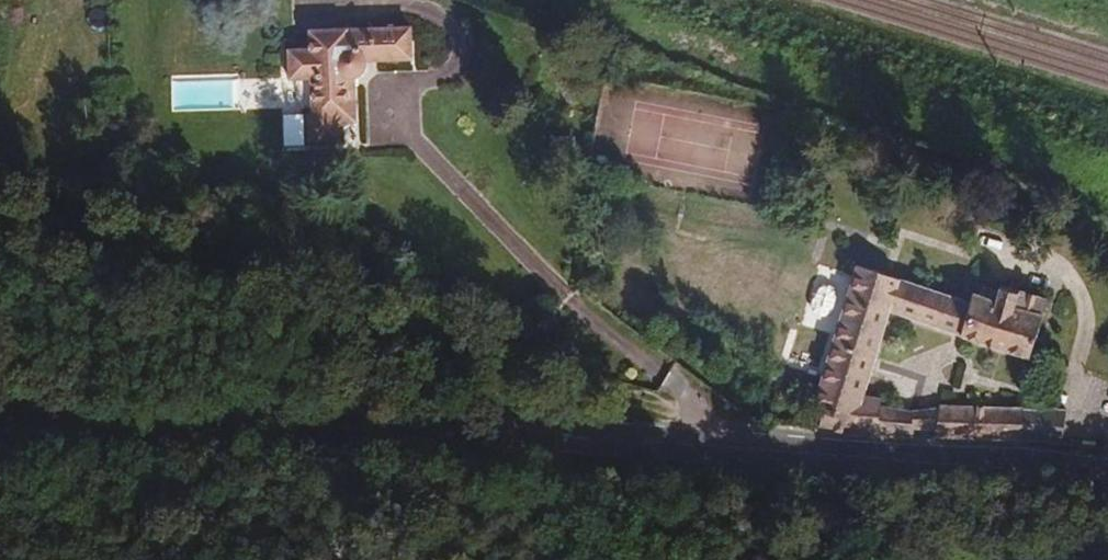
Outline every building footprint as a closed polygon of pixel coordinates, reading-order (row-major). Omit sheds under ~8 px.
[(410,65),(410,34),(310,33),(309,46),(287,46),(287,74),(309,74),(308,110),(303,110),(302,137),(334,137),(336,121),(350,121),(352,75),(358,73),(366,64),(410,65)] [(860,269),(849,306),(891,319),(959,341),(973,304),(860,269)] [(981,303),(974,300),(973,304),(959,341),(1028,367),(1050,310),(1004,294),(1001,302),(984,297),(981,303)] [(849,306),(839,335),(810,417),(814,418),(851,430),(848,439),(847,443),(913,445),(912,418),(881,415),(881,405),(860,404),(891,319),(849,306)] [(935,446),(1021,449),(1021,416),(1009,416),(940,415),(935,446)] [(808,433),(848,439),(851,430),(814,418),(808,433)]
